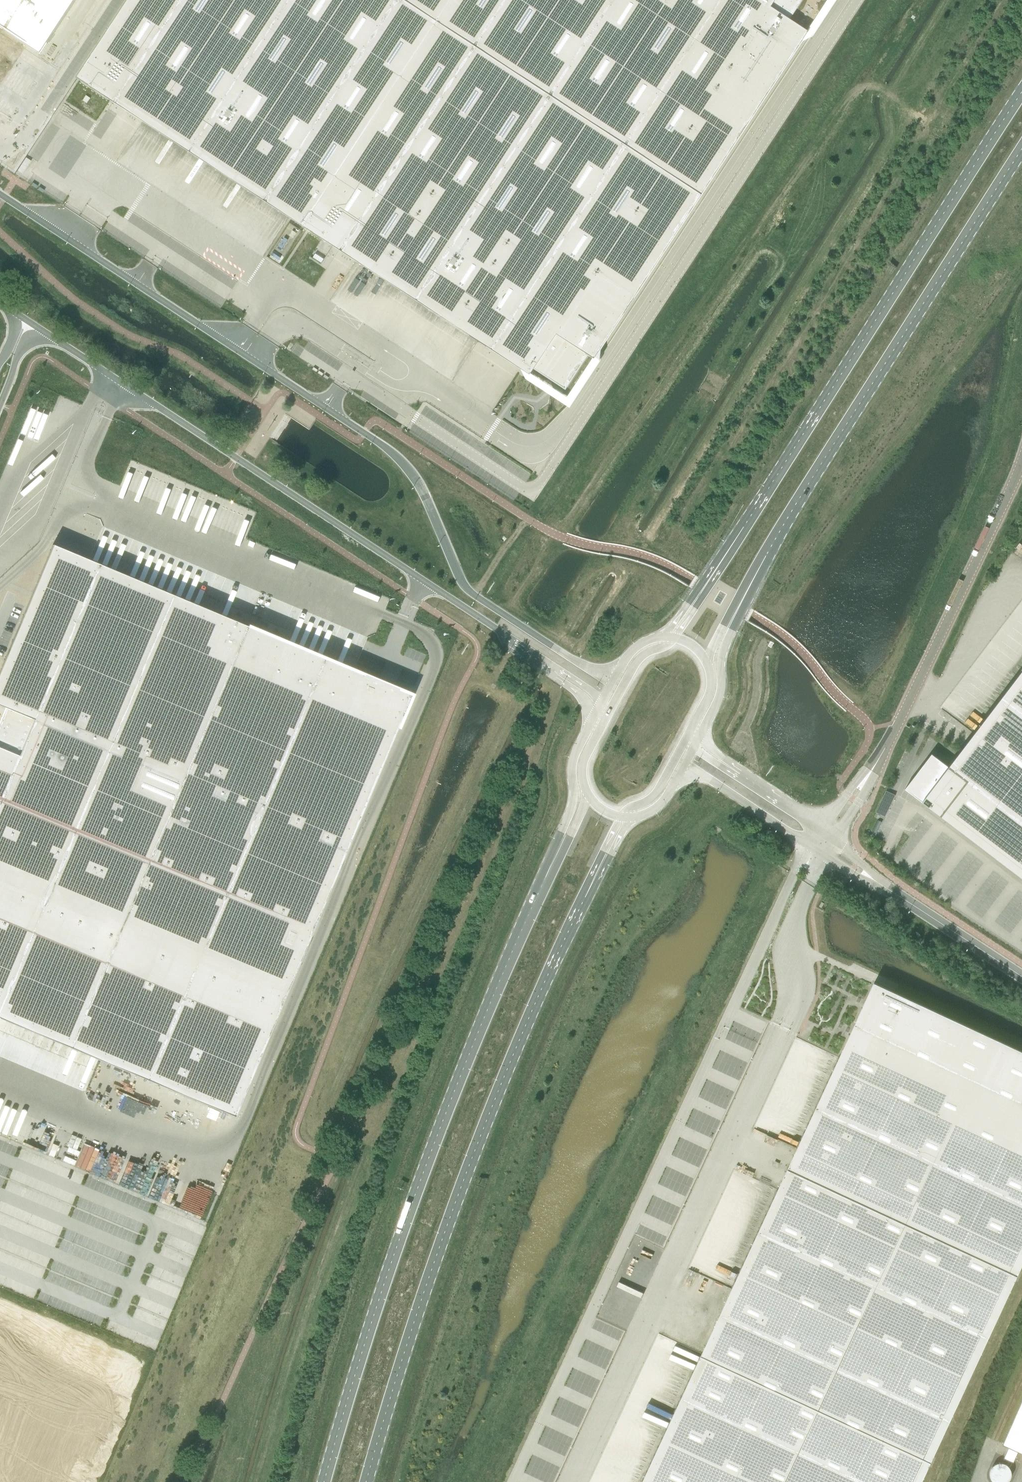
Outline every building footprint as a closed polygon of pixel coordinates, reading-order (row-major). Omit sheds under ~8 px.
[(41,54),(76,0),(0,0),(0,27),(41,54)] [(475,47),(403,0),(128,0),(77,78),(322,239),(333,246),(342,252),(475,47)] [(475,47),(506,0),(403,0),(475,47)] [(475,47),(702,195),(829,0),(506,0),(475,47)] [(702,195),(475,47),(342,252),(568,400),(702,195)] [(235,1116),(412,693),(398,688),(397,692),(389,689),(391,685),(386,682),(381,681),(379,685),(362,678),(364,675),(53,545),(0,671),(0,1018),(235,1116)] [(182,564),(182,565),(187,567),(185,573),(215,582),(217,574),(182,564)] [(353,647),(357,635),(306,614),(301,625),(336,640),(353,647)] [(906,789),(1021,878),(1021,672),(950,767),(932,754),(906,789)] [(789,1167),(1018,1274),(1021,1265),(1021,1052),(874,983),(789,1167)] [(1005,1301),(1018,1274),(789,1167),(784,1178),(702,1354),(931,1461),(1005,1301)] [(129,1393),(0,1339),(0,1481),(92,1481),(129,1393)] [(931,1461),(702,1354),(693,1372),(643,1481),(921,1481),(931,1461)] [(1003,1444),(1009,1447),(1004,1459),(1013,1463),(1019,1451),(1021,1452),(1021,1400),(1003,1444)] [(1009,1479),(1006,1462),(993,1464),(995,1481),(1009,1479)]
